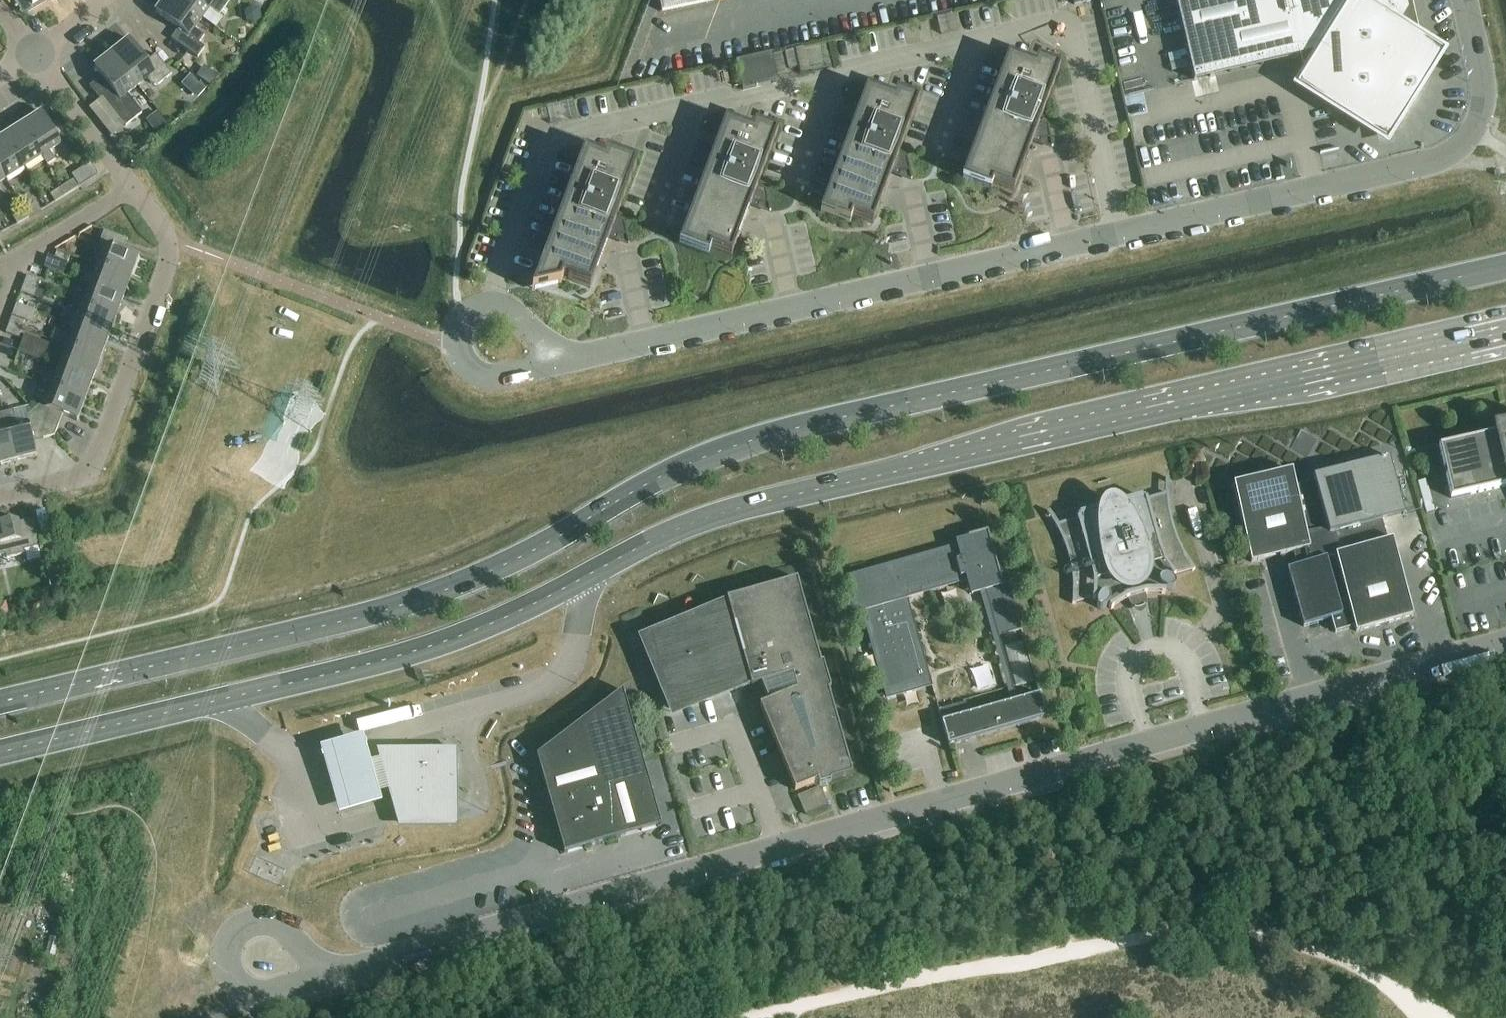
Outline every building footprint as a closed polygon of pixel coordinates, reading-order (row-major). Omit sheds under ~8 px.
[(175,0),(165,0),(155,14),(156,15),(157,14),(178,30),(171,39),(197,59),(205,49),(199,44),(204,37),(195,30),(202,19),(175,0)] [(202,19),(209,9),(219,16),(231,0),(175,0),(202,19)] [(1320,83),(1323,91),(1327,99),(1332,106),(1338,112),(1346,117),(1354,120),(1363,122),(1372,122),(1380,121),(1389,118),(1397,114),(1404,109),(1410,102),(1414,95),(1418,86),(1420,78),(1420,69),(1419,60),(1416,52),(1412,44),(1406,37),(1400,31),(1397,29),(1408,12),(1405,0),(1183,0),(1176,2),(1194,82),(1322,53),(1319,65),(1319,74),(1320,83)] [(261,19),(259,10),(251,7),(245,13),(246,22),(254,24),(261,19)] [(957,32),(953,15),(937,19),(940,35),(957,32)] [(130,40),(112,55),(137,87),(147,80),(150,84),(154,87),(159,85),(172,75),(156,55),(147,63),(130,42),(131,41),(130,40)] [(809,72),(804,48),(795,50),(800,74),(809,72)] [(796,68),(793,52),(784,54),(788,70),(796,68)] [(1179,53),(1167,56),(1169,64),(1181,61),(1179,53)] [(736,62),(743,91),(778,83),(772,54),(736,62)] [(137,87),(112,55),(94,69),(94,70),(95,70),(112,90),(102,98),(125,127),(142,113),(127,95),(137,87)] [(1047,126),(1039,123),(1060,68),(1037,60),(1034,67),(1008,57),(962,180),(991,191),(993,184),(1014,192),(1032,142),(1040,145),(1042,142),(1050,140),(1051,148),(1053,148),(1048,126),(1047,126)] [(186,89),(194,80),(190,77),(183,85),(186,89)] [(820,213),(850,224),(852,217),(873,225),(891,174),(899,177),(901,174),(909,172),(911,180),(912,180),(907,158),(906,158),(898,156),(919,101),(896,92),(894,99),(867,89),(820,213)] [(42,114),(23,126),(42,157),(41,157),(47,166),(56,161),(50,152),(61,145),(42,114)] [(755,124),(752,131),(725,121),(679,245),(709,256),(711,249),(731,257),(750,206),(758,209),(759,206),(767,204),(769,212),(771,212),(766,190),(765,191),(757,188),(778,133),(755,124)] [(23,126),(4,137),(24,168),(41,157),(42,157),(23,126)] [(0,140),(0,171),(5,180),(24,168),(4,137),(0,140)] [(584,153),(532,292),(561,286),(563,279),(590,289),(609,239),(617,242),(618,238),(626,236),(628,245),(629,245),(624,223),(623,223),(616,221),(636,165),(606,154),(604,160),(584,153)] [(73,181),(62,188),(67,196),(78,189),(73,181)] [(67,196),(62,188),(50,195),(55,203),(67,196)] [(36,204),(24,210),(29,219),(41,212),(36,204)] [(29,219),(24,210),(13,217),(17,225),(29,219)] [(105,245),(97,266),(131,279),(139,256),(138,256),(137,257),(124,252),(128,240),(104,232),(100,243),(105,245)] [(54,260),(67,265),(70,256),(57,251),(54,260)] [(97,266),(89,286),(123,299),(131,279),(97,266)] [(27,276),(24,285),(37,290),(40,281),(27,276)] [(37,290),(24,285),(21,293),(34,298),(37,290)] [(89,286),(82,306),(115,319),(123,299),(89,286)] [(82,306),(74,326),(108,339),(115,319),(82,306)] [(12,317),(9,326),(22,330),(25,322),(12,317)] [(22,330),(9,326),(6,334),(19,339),(22,330)] [(52,341),(67,347),(100,359),(108,339),(74,326),(70,338),(55,332),(52,341)] [(48,345),(25,336),(19,352),(43,361),(48,345)] [(67,347),(59,367),(93,380),(100,359),(67,347)] [(7,371),(10,362),(0,358),(0,369),(7,371)] [(44,375),(41,383),(85,400),(93,380),(59,367),(55,379),(44,375)] [(39,406),(33,412),(55,436),(62,415),(76,421),(76,422),(77,422),(85,400),(41,383),(38,392),(48,396),(44,408),(39,406)] [(13,412),(3,414),(15,462),(38,457),(37,456),(36,456),(33,442),(55,436),(33,412),(27,417),(28,422),(16,425),(13,412)] [(15,462),(3,414),(0,415),(0,466),(15,462)] [(1505,487),(1505,432),(1438,448),(1451,500),(1505,487)] [(1335,557),(1354,628),(1356,633),(1413,617),(1392,541),(1387,543),(1382,521),(1405,515),(1389,458),(1313,479),(1314,484),(1335,557)] [(1296,553),(1300,567),(1335,557),(1314,484),(1295,488),(1292,472),(1233,486),(1252,563),(1296,553)] [(1124,504),(1118,506),(1117,505),(1116,504),(1114,503),(1112,503),(1111,503),(1109,504),(1107,505),(1106,506),(1105,507),(1104,508),(1104,510),(1098,512),(1098,510),(1079,515),(1080,517),(1078,517),(1078,519),(1077,520),(1058,525),(1052,515),(1050,512),(1047,514),(1049,517),(1055,527),(1057,530),(1062,541),(1064,544),(1067,555),(1068,558),(1071,570),(1072,573),(1073,586),(1073,589),(1073,601),(1072,605),(1076,605),(1076,603),(1092,600),(1096,600),(1097,600),(1097,601),(1097,602),(1096,603),(1096,605),(1096,606),(1097,608),(1097,609),(1099,610),(1100,610),(1102,611),(1103,611),(1105,610),(1106,609),(1107,608),(1108,606),(1110,607),(1109,608),(1111,610),(1128,601),(1129,605),(1147,600),(1145,596),(1165,595),(1165,592),(1164,592),(1165,590),(1167,591),(1168,592),(1170,592),(1171,591),(1173,591),(1174,590),(1175,589),(1175,588),(1176,587),(1176,586),(1176,585),(1175,584),(1175,582),(1174,581),(1173,580),(1171,579),(1172,578),(1173,579),(1175,576),(1191,571),(1192,572),(1195,570),(1193,567),(1186,557),(1185,554),(1179,543),(1178,540),(1174,529),(1173,525),(1170,514),(1170,510),(1169,498),(1168,495),(1169,483),(1169,479),(1165,479),(1165,483),(1165,495),(1145,501),(1144,499),(1142,499),(1142,497),(1123,503),(1124,504)] [(34,520),(18,524),(17,520),(0,525),(0,557),(6,556),(7,559),(25,555),(24,551),(41,547),(34,520)] [(846,583),(846,584),(846,585),(847,586),(855,615),(862,613),(885,692),(930,679),(908,600),(923,595),(922,590),(967,577),(972,595),(985,591),(998,637),(1022,631),(1008,584),(1002,585),(987,533),(968,538),(969,543),(852,576),(849,577),(848,578),(848,579),(847,581),(846,582),(846,583)] [(1335,557),(1300,567),(1287,570),(1303,628),(1331,620),(1335,634),(1354,628),(1335,557)] [(726,598),(727,603),(649,637),(669,709),(751,686),(751,688),(761,685),(768,703),(760,706),(795,792),(818,782),(820,786),(831,783),(831,782),(852,776),(828,691),(830,691),(823,664),(818,666),(797,581),(726,598)] [(61,585),(50,587),(52,596),(63,594),(61,585)] [(0,606),(0,619),(13,616),(10,603),(0,606)] [(537,757),(564,854),(661,827),(623,691),(537,757)] [(961,718),(942,723),(949,747),(1046,719),(1040,695),(969,715),(961,718)] [(966,703),(938,711),(942,723),(961,718),(969,715),(966,703)] [(399,825),(402,825),(402,820),(402,812),(402,800),(409,800),(408,755),(380,755),(376,755),(378,761),(370,764),(365,749),(362,737),(321,749),(324,761),(330,781),(337,803),(340,815),(381,803),(379,795),(388,792),(395,813),(397,820),(399,825)] [(428,745),(428,755),(444,755),(444,745),(428,745)] [(402,820),(402,825),(454,824),(454,820),(454,812),(454,799),(453,754),(452,754),(444,755),(428,755),(408,755),(409,800),(402,800),(402,812),(402,820)] [(797,797),(805,817),(828,807),(820,788),(797,797)]
